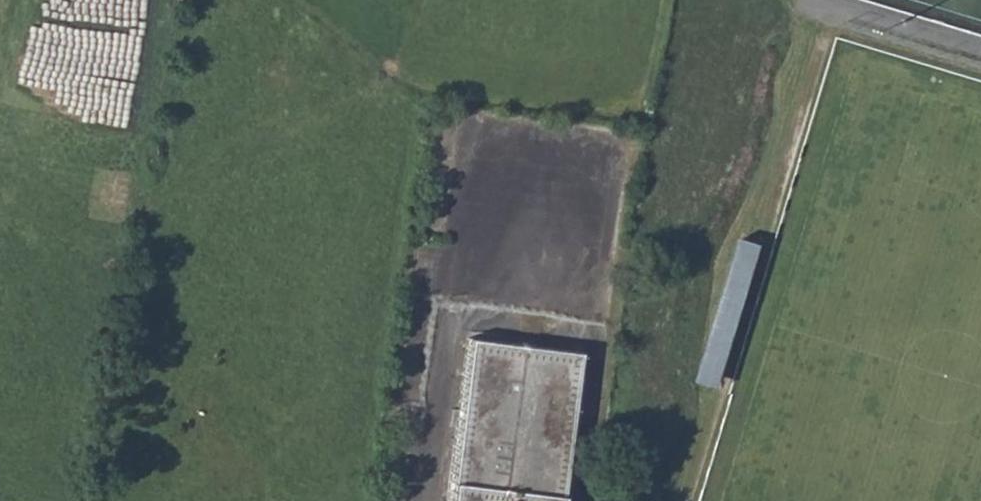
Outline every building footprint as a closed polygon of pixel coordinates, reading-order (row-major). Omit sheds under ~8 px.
[(748,239),(707,384),(727,390),(768,245),(748,239)] [(454,500),(567,500),(585,357),(473,342),(454,500)]
